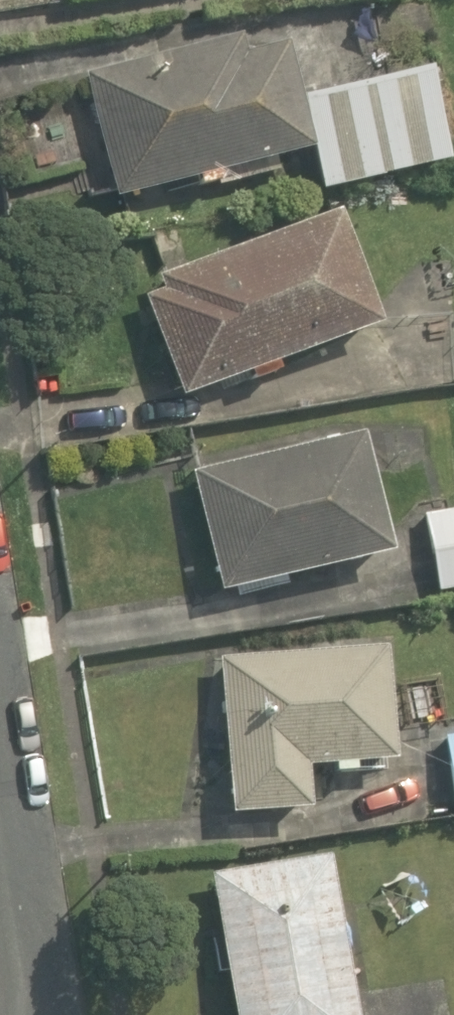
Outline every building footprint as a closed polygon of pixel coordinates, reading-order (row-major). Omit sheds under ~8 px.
[(82,77),(114,200),(307,150),(280,47),(240,57),(235,38),(82,77)] [(319,192),(444,164),(424,74),(298,101),(319,192)] [(144,299),(180,398),(379,325),(336,211),(157,277),(163,292),(144,299)] [(453,385),(453,370),(453,364),(414,370),(417,390),(453,385)] [(190,475),(218,595),(390,555),(362,435),(190,475)] [(437,591),(453,589),(453,510),(425,514),(437,591)] [(214,660),(229,818),(308,811),(305,769),(391,761),(380,645),(214,660)] [(453,805),(453,737),(442,739),(453,805)] [(229,1014),(352,1014),(327,858),(207,877),(229,1014)]
